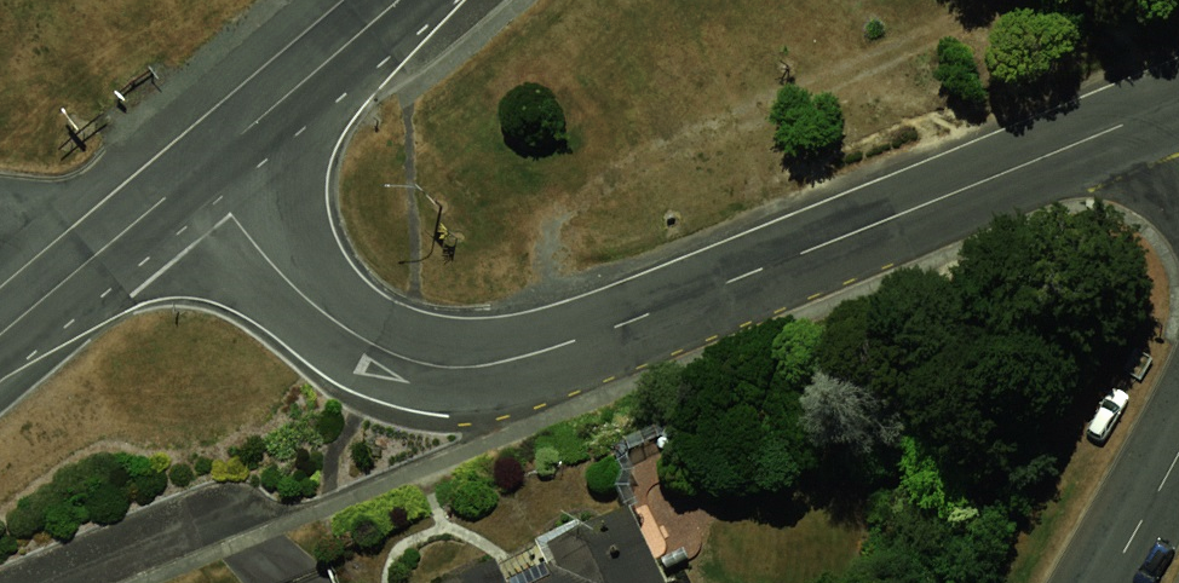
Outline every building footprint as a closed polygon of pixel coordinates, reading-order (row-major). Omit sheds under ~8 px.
[(600,533),(464,582),(624,582),(600,533)]
